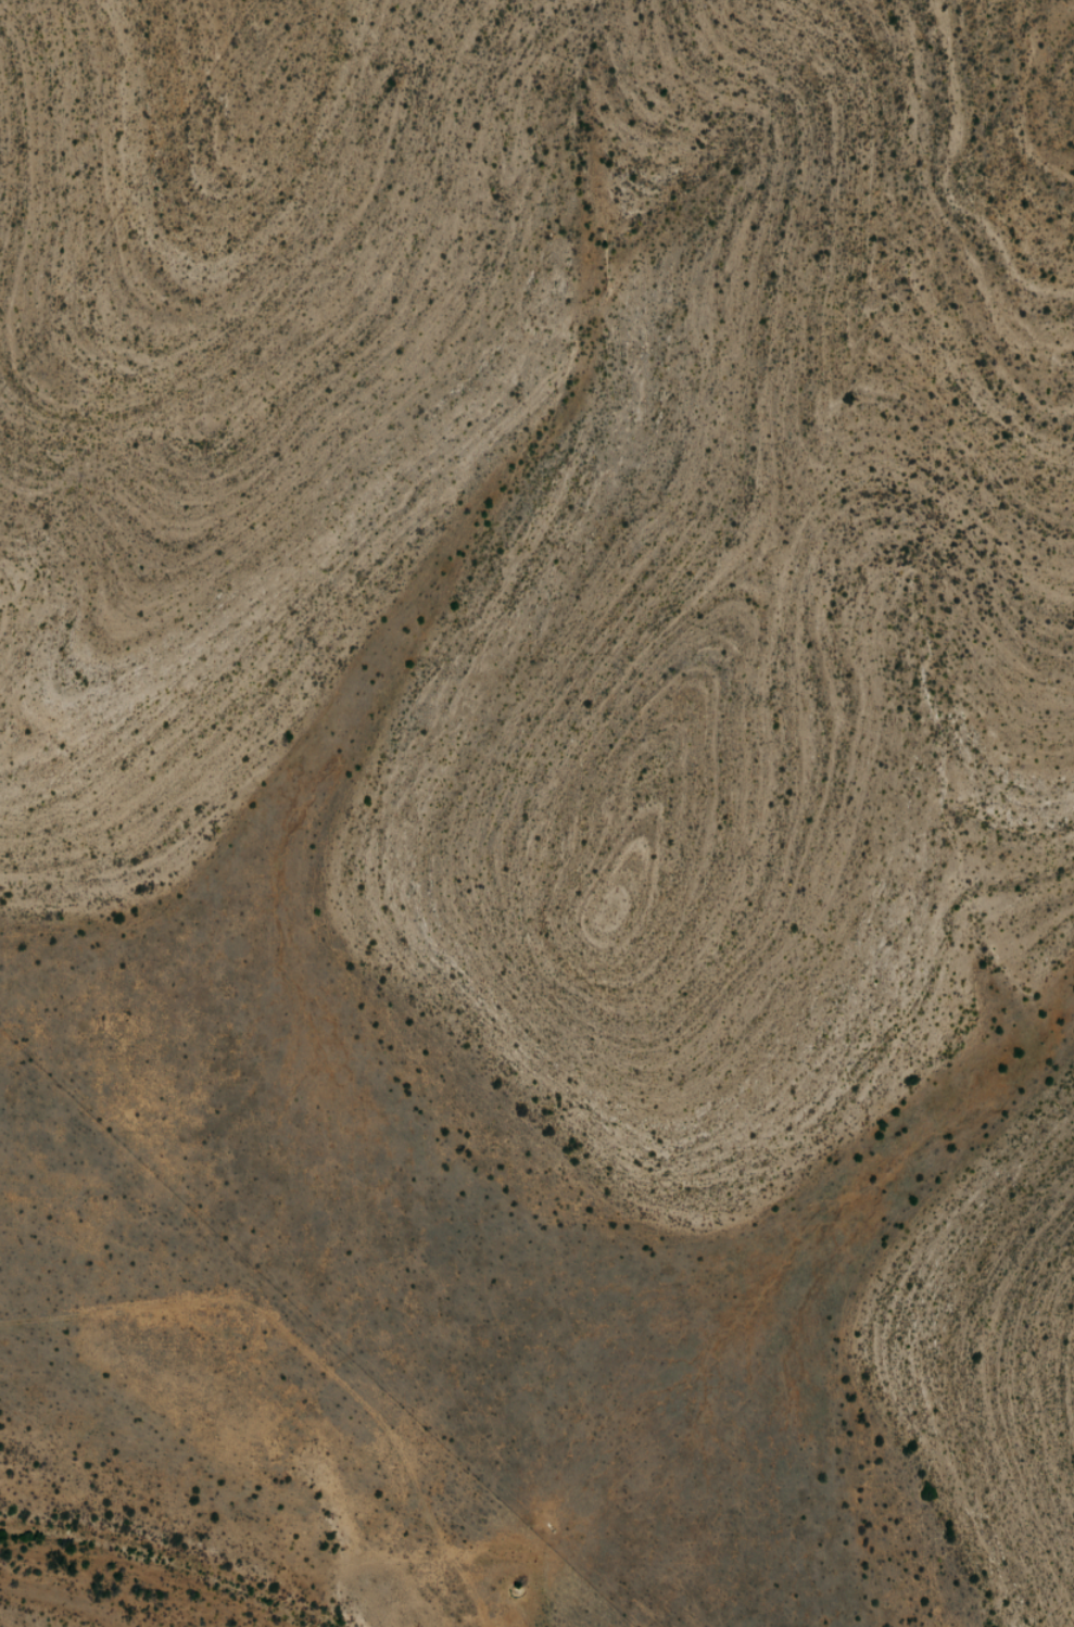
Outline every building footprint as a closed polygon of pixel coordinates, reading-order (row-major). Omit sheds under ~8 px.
[(514,1591),(516,1592),(518,1592),(521,1592),(523,1591),(525,1589),(526,1587),(527,1585),(526,1581),(525,1579),(522,1578),(520,1577),(517,1577),(515,1578),(513,1579),(511,1581),(510,1584),(510,1587),(511,1589),(514,1591)]
